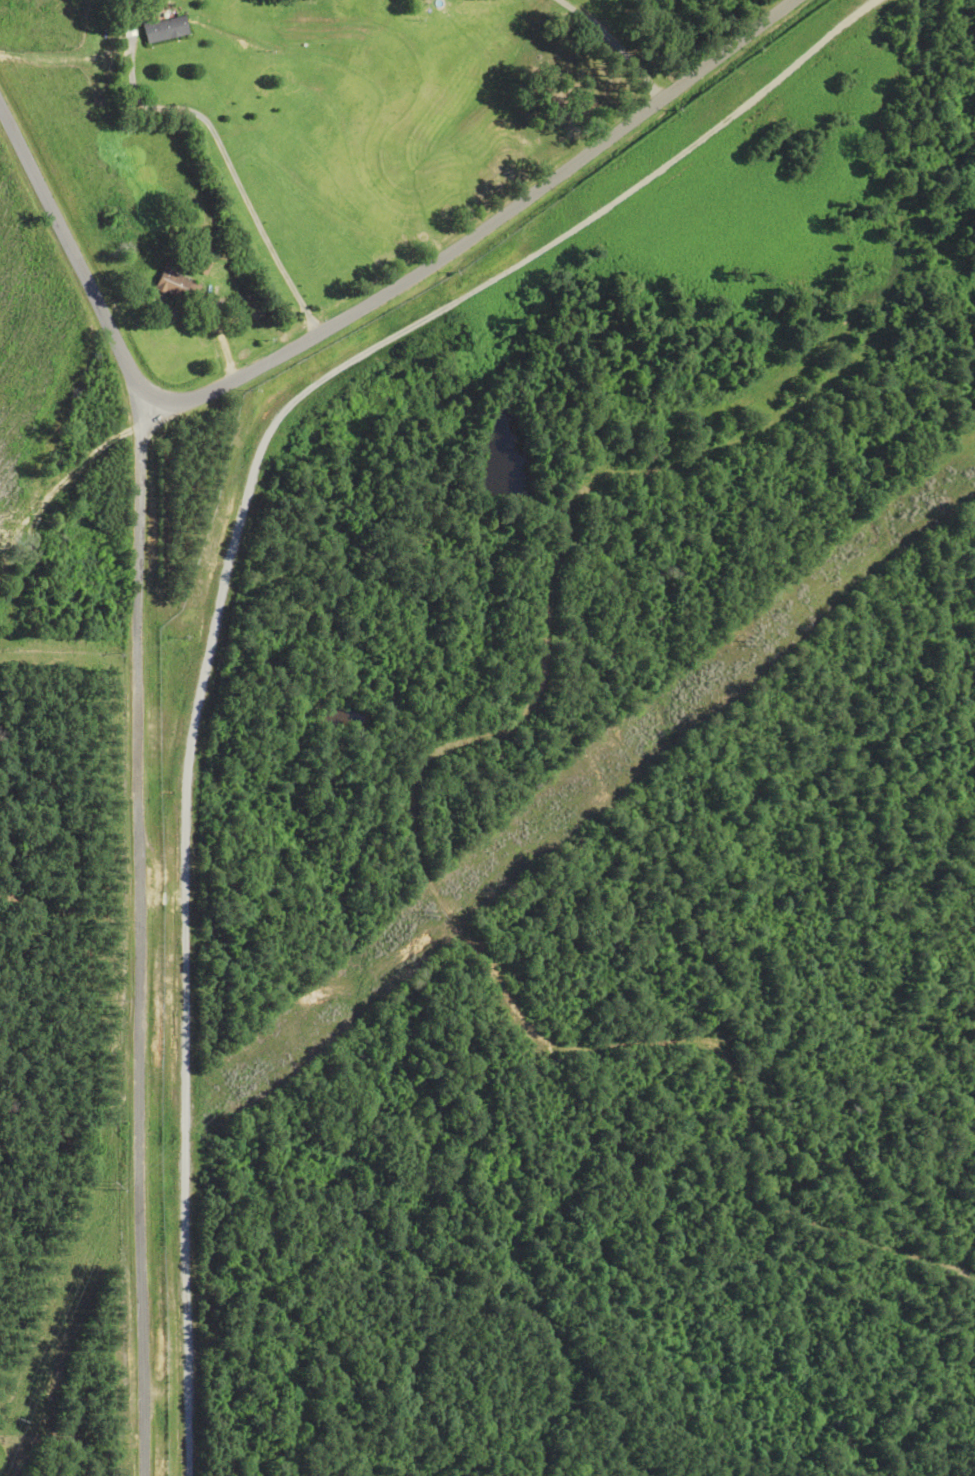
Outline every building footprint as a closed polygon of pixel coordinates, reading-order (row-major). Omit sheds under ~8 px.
[(149,43),(190,35),(185,14),(145,23),(149,43)] [(207,276),(212,263),(198,257),(192,269),(207,276)] [(202,285),(175,274),(179,262),(169,258),(156,289),(194,305),(202,285)]
